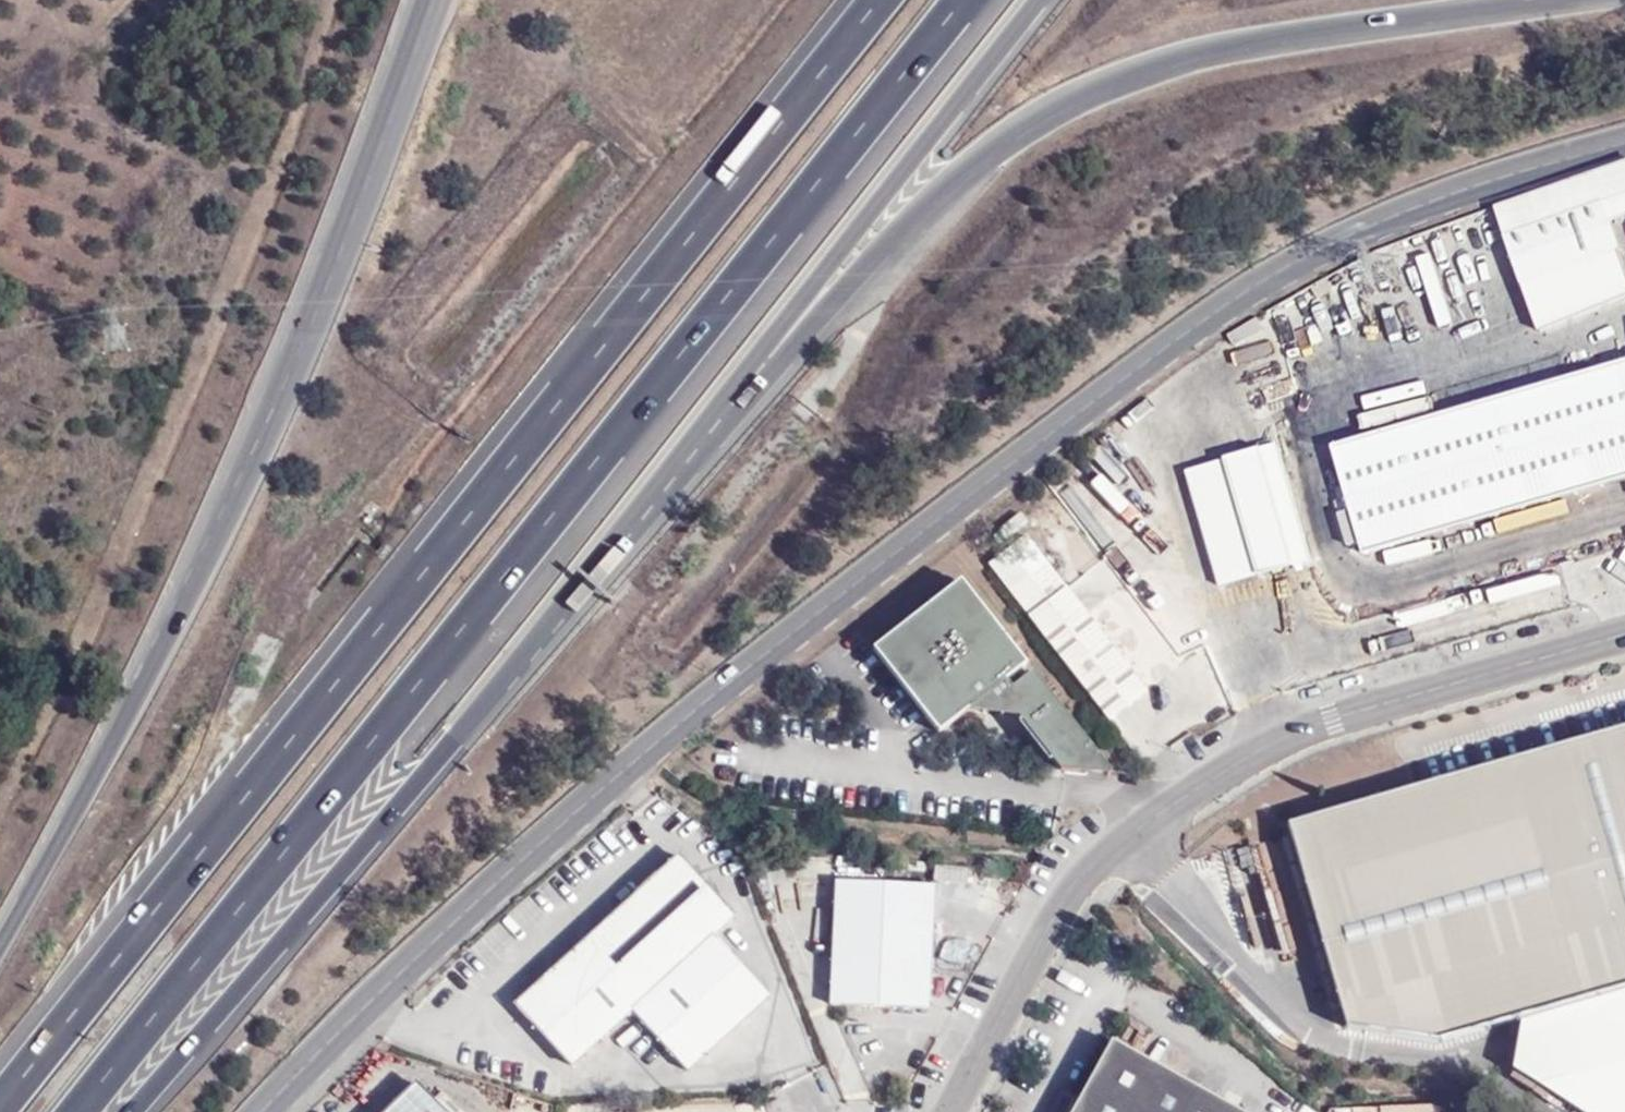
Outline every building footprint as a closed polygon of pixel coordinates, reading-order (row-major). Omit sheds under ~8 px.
[(1493,206),(1536,333),(1624,303),(1624,249),(1617,224),(1624,222),(1624,162),(1493,206)] [(1342,447),(1371,547),(1624,474),(1624,365),(1342,447)] [(1311,561),(1277,445),(1187,471),(1226,588),(1311,561)] [(1144,692),(1024,537),(987,566),(1107,720),(1144,692)] [(1028,676),(1006,692),(1001,685),(1022,668),(960,587),(871,652),(934,735),(961,714),(1011,718),(1057,779),(1106,779),(1109,775),(1028,676)] [(1287,829),(1291,829),(1345,1032),(1440,1043),(1624,990),(1624,730),(1287,829)] [(713,936),(734,917),(678,855),(513,1004),(570,1066),(631,1010),(688,1072),(769,997),(713,936)] [(830,1004),(928,1009),(933,887),(836,883),(830,1004)] [(1111,1039),(1072,1111),(1243,1111),(1111,1039)] [(386,1111),(446,1111),(416,1082),(386,1111)] [(1432,1102),(1378,1102),(1378,1111),(1432,1111),(1432,1102)]
